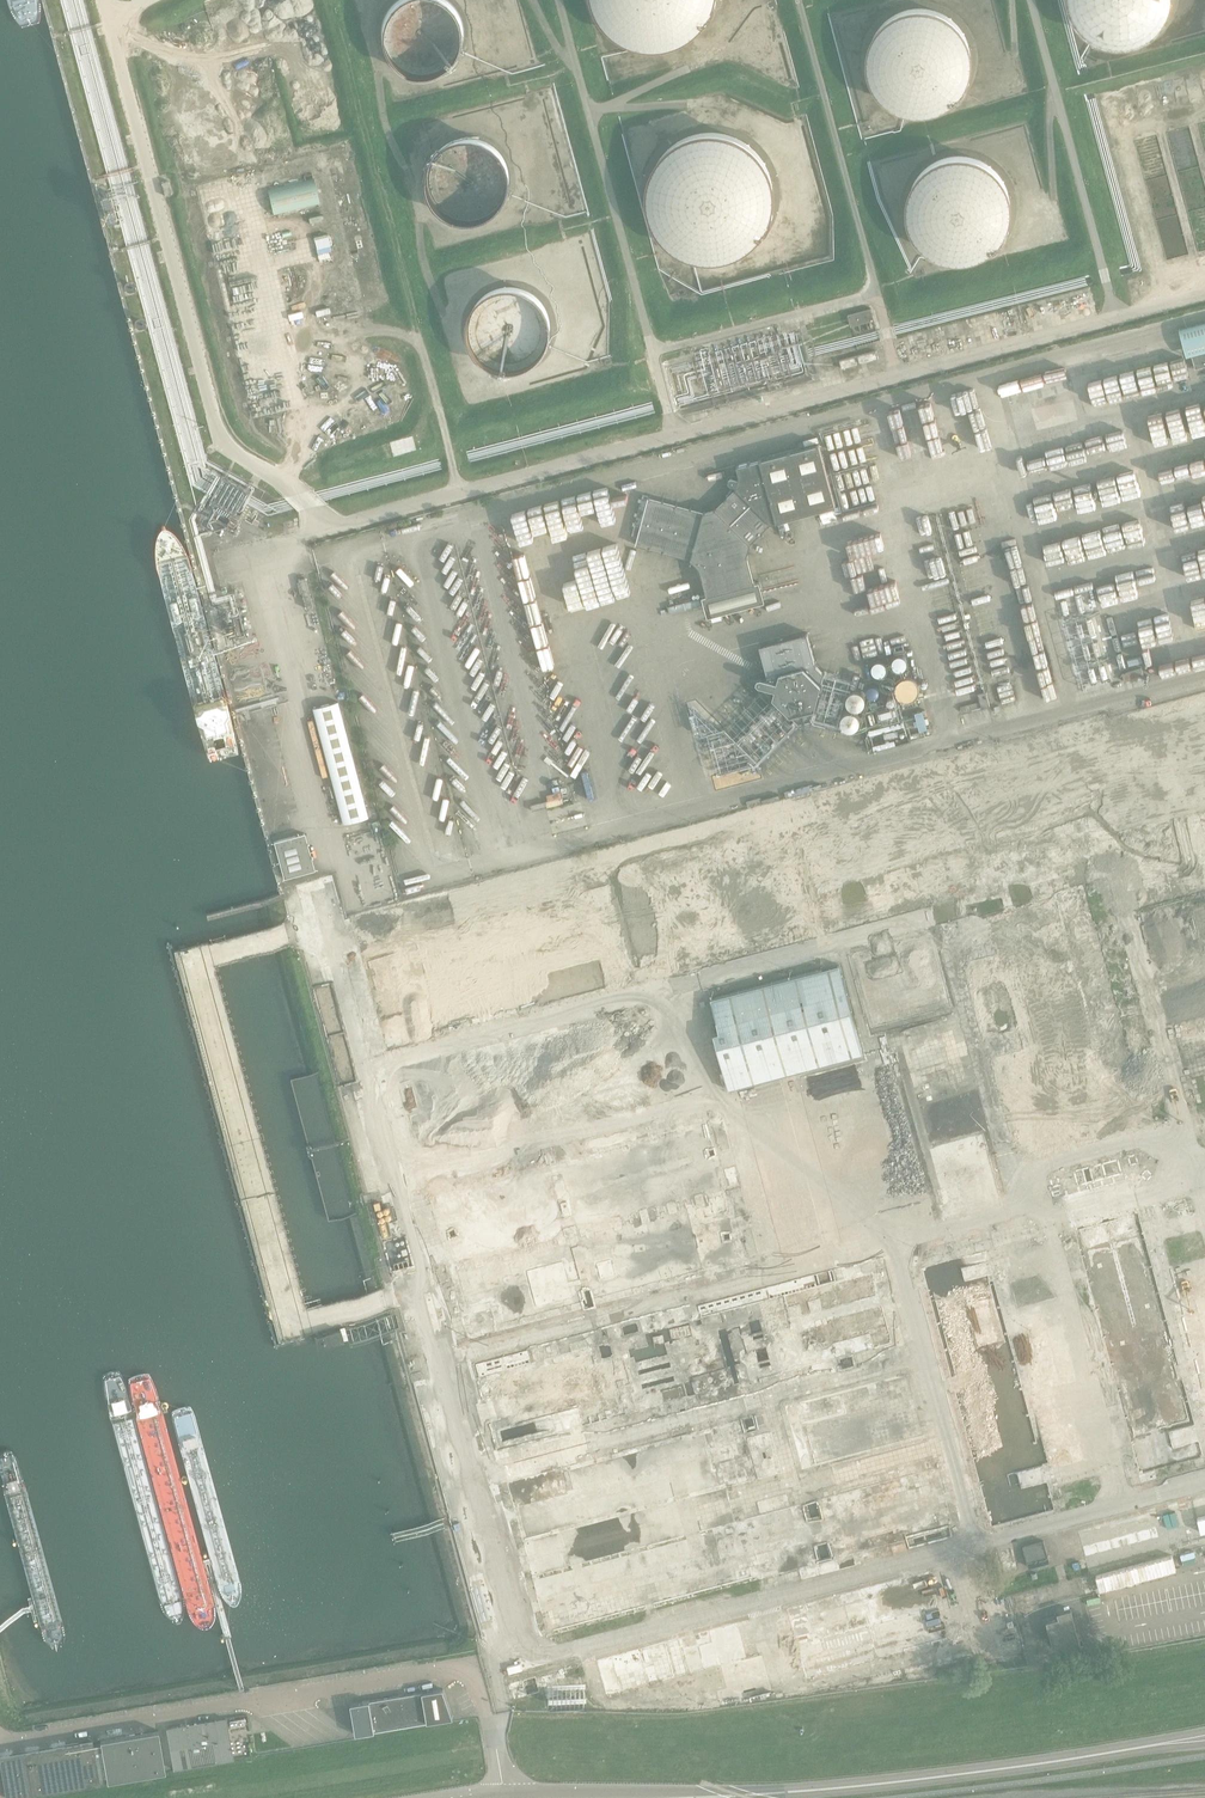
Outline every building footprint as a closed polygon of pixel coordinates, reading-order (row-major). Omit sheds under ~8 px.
[(463,30),(462,23),(461,17),(457,10),(453,4),(449,0),(394,0),(391,3),(386,9),(383,15),(381,22),(380,29),(380,36),(381,43),(384,50),(387,56),(392,61),(397,66),(403,69),(410,72),(417,73),(424,73),(431,72),(438,70),(444,66),(450,62),(455,57),(458,51),(461,44),(463,38),(463,30)] [(597,4),(600,10),(603,15),(608,21),(612,25),(617,30),(623,33),(629,36),(635,39),(641,41),(648,42),(654,42),(661,42),(667,41),(674,40),(680,37),(686,34),(691,31),(697,27),(701,22),(706,17),(709,12),(712,6),(715,0),(596,0),(597,4)] [(1071,2),(1073,8),(1076,14),(1080,19),(1084,24),(1089,28),(1094,32),(1100,35),(1106,37),(1112,38),(1118,39),(1125,39),(1131,38),(1137,37),(1143,34),(1149,31),(1154,27),(1159,23),(1163,18),(1166,13),(1169,7),(1171,1),(1171,0),(1071,0),(1071,2)] [(302,31),(310,31),(311,38),(327,36),(324,4),(300,7),(302,31)] [(973,60),(973,54),(972,48),(970,42),(968,36),(965,30),(961,25),(957,21),(953,17),(947,13),(942,10),(936,8),(930,6),(924,5),(918,5),(911,6),(905,7),(899,9),(894,12),(889,16),(884,20),(880,24),(876,29),(873,34),(870,40),(869,46),(868,52),(867,59),(868,65),(869,71),(871,77),(873,83),(877,88),(880,93),(885,97),(890,101),(895,104),(901,107),(907,109),(913,110),(919,110),(925,110),(932,109),(938,107),(943,105),(949,102),(954,98),(958,94),(962,89),(966,84),(969,78),(971,73),(972,66),(973,60)] [(774,200),(774,194),(774,187),(773,181),(771,175),(769,169),(767,164),(763,158),(760,153),(755,149),(751,145),(746,141),(740,138),(734,135),(729,133),(722,132),(716,131),(710,130),(704,131),(698,132),(691,133),(686,135),(680,138),(675,141),(670,145),(665,149),(661,154),(657,159),(654,164),(651,170),(649,176),(648,182),(647,188),(646,195),(647,201),(648,207),(649,213),(652,219),(654,225),(658,230),(661,235),(666,240),(670,244),(675,247),(681,251),(686,253),(692,255),(698,257),(705,258),(711,258),(717,258),(723,257),(729,255),(735,253),(741,250),(746,247),(751,243),(756,239),(760,234),(764,229),(767,224),(770,218),(772,212),(773,206),(774,200)] [(509,184),(511,177),(510,169),(509,162),(506,155),(503,149),(498,143),(492,139),(486,135),(479,132),(472,131),(465,131),(457,132),(450,134),(444,138),(438,142),(433,148),(429,154),(426,160),(424,168),(424,175),(425,182),(427,189),(430,196),(434,202),(439,207),(445,211),(452,215),(459,216),(466,217),(474,217),(481,215),(488,212),(494,208),(499,203),(504,198),(507,191),(509,184)] [(1012,205),(1012,204),(1011,199),(1011,193),(1008,184),(1006,179),(1003,175),(1000,171),(996,167),(990,161),(984,158),(979,156),(973,153),(969,153),(964,152),(959,152),(951,153),(946,153),(940,156),(935,158),(930,161),(923,167),(917,175),(912,183),(910,188),(909,194),(908,198),(908,204),(909,214),(910,219),(912,224),(914,229),(917,233),(921,238),(924,241),(931,247),(939,251),(944,253),(948,254),(954,255),(960,256),(970,255),(974,254),(979,252),(983,250),(989,247),(996,241),(1002,233),(1005,229),(1007,225),(1009,219),(1011,214),(1012,205)] [(274,215),(321,204),(315,178),(268,189),(274,215)] [(552,329),(552,322),(551,315),(549,308),(546,301),(542,295),(537,290),(531,286),(525,283),(518,281),(511,280),(504,280),(497,281),(490,284),(484,287),(478,292),(474,297),(470,303),(467,310),(465,317),(465,324),(466,331),(468,338),(471,345),(475,351),(480,356),(486,360),(492,363),(499,365),(506,366),(513,366),(520,365),(527,362),(533,359),(539,354),(544,349),(547,343),(550,336),(552,329)] [(870,308),(847,315),(850,326),(873,320),(870,308)] [(1179,329),(1186,357),(1204,352),(1204,322),(1179,329)] [(877,350),(841,360),(843,367),(878,356),(877,350)] [(945,438),(952,436),(956,455),(991,447),(978,390),(936,399),(945,438)] [(1025,446),(1029,470),(1064,464),(1059,440),(1025,446)] [(648,497),(635,546),(690,561),(699,568),(706,596),(702,597),(708,619),(765,604),(758,582),(754,583),(747,555),(750,543),(771,523),(775,521),(836,505),(821,444),(738,466),(739,477),(730,476),(729,484),(738,485),(736,488),(715,509),(703,512),(648,497)] [(1038,519),(1063,513),(1057,490),(1033,496),(1038,519)] [(1059,541),(1045,544),(1048,562),(1062,559),(1059,541)] [(700,598),(668,607),(670,614),(702,605),(700,598)] [(807,633),(759,645),(767,675),(764,688),(798,722),(811,719),(825,724),(825,722),(838,726),(851,680),(823,672),(815,664),(807,633)] [(908,660),(908,659),(907,657),(906,654),(903,652),(901,651),(897,652),(894,653),(892,656),(892,659),(892,662),(894,665),(897,667),(899,667),(903,667),(905,665),(907,663),(908,660)] [(888,665),(887,661),(885,659),(882,657),(879,656),(876,657),(873,659),(871,661),(871,665),(871,668),(873,671),(876,673),(878,674),(881,673),(885,671),(887,669),(888,665)] [(921,692),(921,691),(920,687),(918,684),(917,682),(915,681),(911,681),(907,681),(905,682),(903,684),(901,687),(900,691),(901,696),(903,699),(906,701),(910,702),(913,702),(917,700),(919,699),(920,696),(921,692)] [(989,707),(986,692),(977,694),(981,709),(989,707)] [(865,703),(865,702),(865,700),(863,697),(861,695),(858,694),(855,695),(852,696),(850,699),(849,702),(849,705),(851,708),(854,710),(856,711),(860,710),(863,709),(864,706),(865,703)] [(903,722),(896,700),(864,710),(871,732),(903,722)] [(312,708),(342,823),(367,817),(338,702),(312,708)] [(978,703),(960,707),(961,713),(980,708),(978,703)] [(861,724),(860,722),(859,719),(856,717),(854,716),(850,716),(847,718),(846,720),(845,724),(845,727),(847,729),(849,731),(852,732),(856,732),(858,730),(860,728),(861,724)] [(997,781),(997,780),(961,788),(969,828),(1023,816),(1014,777),(997,781)] [(1022,809),(1037,809),(1035,778),(1021,779),(1022,809)] [(915,833),(946,828),(940,797),(870,810),(872,824),(876,823),(884,822),(886,834),(914,829),(915,833)] [(284,878),(314,869),(304,833),(274,841),(284,878)] [(840,965),(711,999),(720,1029),(714,1031),(730,1089),(863,1054),(860,1041),(840,965)] [(1172,1555),(1096,1576),(1100,1590),(1176,1569),(1172,1555)] [(443,1689),(351,1704),(356,1734),(453,1718),(443,1689)] [(225,1718),(167,1728),(174,1769),(232,1759),(225,1718)] [(100,1742),(92,1743),(98,1780),(106,1779),(107,1781),(165,1771),(158,1730),(100,1740),(100,1742)] [(99,1782),(98,1780),(92,1743),(92,1741),(0,1757),(0,1761),(6,1797),(99,1782)]
